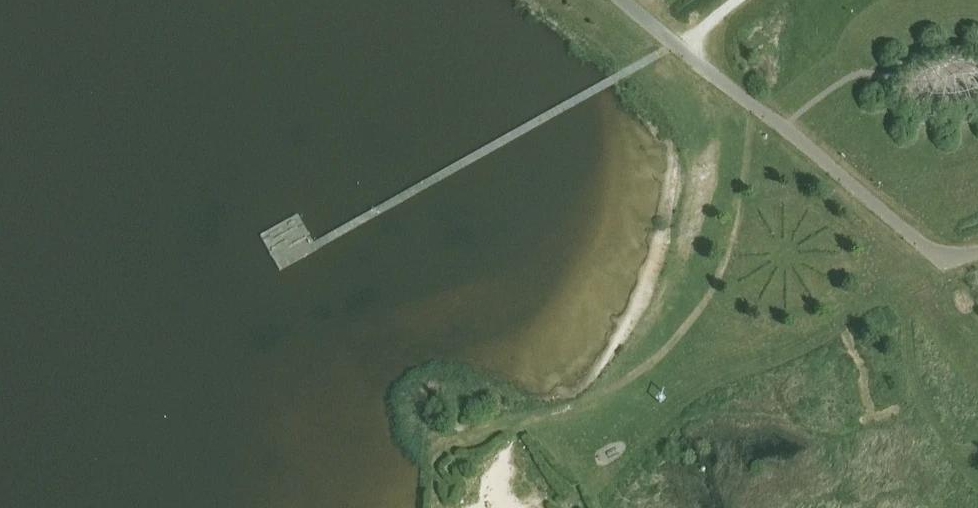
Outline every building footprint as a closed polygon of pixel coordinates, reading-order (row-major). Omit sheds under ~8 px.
[(879,69),(873,90),(890,113),(910,125),(944,127),(977,117),(977,46),(958,40),(923,42),(898,52),(879,69)]
